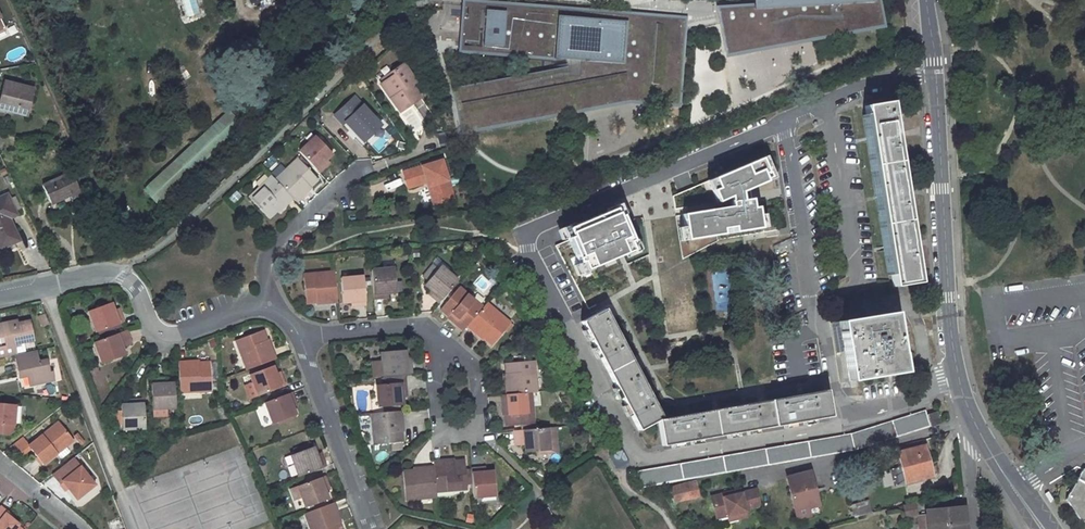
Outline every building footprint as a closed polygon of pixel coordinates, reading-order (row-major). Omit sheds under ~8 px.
[(457,47),(581,60),(581,63),(454,87),(469,138),(629,102),(681,105),(688,13),(518,0),(459,0),(457,47)] [(724,52),(885,32),(882,0),(754,0),(754,7),(717,11),(724,52)] [(392,96),(394,99),(391,101),(399,113),(421,97),(413,86),(416,84),(404,66),(392,74),(394,77),(381,87),(387,95),(392,96)] [(4,112),(28,120),(36,92),(7,84),(2,102),(6,103),(4,112)] [(351,105),(358,99),(355,97),(349,103),(351,105)] [(348,123),(355,130),(358,128),(369,139),(383,126),(358,99),(351,105),(349,103),(335,116),(345,126),(348,123)] [(864,107),(893,287),(919,283),(890,102),(864,107)] [(417,107),(402,112),(407,129),(422,124),(417,107)] [(228,110),(141,187),(155,203),(243,126),(228,110)] [(354,131),(365,143),(369,139),(358,128),(355,130),(354,131)] [(316,136),(300,152),(320,173),(326,167),(323,164),(333,155),(316,136)] [(773,169),(762,147),(699,172),(712,191),(773,169)] [(319,181),(299,159),(276,180),(293,199),(297,203),(309,192),(309,190),(319,181)] [(453,201),(442,165),(405,175),(409,189),(430,183),(436,206),(453,201)] [(81,195),(70,173),(43,186),(52,206),(70,197),(72,200),(81,195)] [(293,199),(276,180),(272,177),(250,198),(269,219),(280,210),(281,210),(293,199)] [(686,234),(763,223),(760,189),(684,203),(686,234)] [(1,249),(19,241),(9,218),(16,215),(14,210),(18,208),(14,198),(9,200),(7,195),(0,198),(0,248),(1,249)] [(575,270),(642,243),(615,200),(549,227),(575,270)] [(459,281),(441,266),(437,262),(426,275),(430,278),(425,284),(436,293),(432,297),(439,303),(459,281)] [(734,309),(730,266),(712,267),(716,311),(734,309)] [(390,292),(396,292),(394,268),(388,268),(372,270),(373,282),(375,299),(383,298),(383,293),(390,292)] [(335,272),(304,274),(306,303),(320,302),(320,303),(338,302),(335,272)] [(366,305),(365,290),(363,276),(341,278),(343,302),(349,302),(354,302),(357,301),(357,306),(366,305)] [(464,331),(468,327),(484,307),(460,288),(442,309),(452,319),(451,320),(464,331)] [(112,303),(98,307),(89,311),(96,333),(108,328),(124,322),(121,314),(117,315),(112,303)] [(511,323),(487,303),(484,307),(468,327),(480,337),(483,336),(493,345),(511,323)] [(663,419),(604,310),(581,322),(639,430),(657,420),(663,419)] [(903,372),(894,312),(839,321),(849,381),(903,372)] [(48,324),(45,315),(37,317),(41,327),(48,324)] [(0,327),(0,341),(3,340),(4,348),(0,349),(0,360),(14,357),(18,356),(15,346),(34,342),(30,323),(19,326),(18,323),(0,327)] [(236,341),(247,371),(276,360),(270,344),(268,344),(264,331),(236,341)] [(125,341),(122,332),(111,336),(94,342),(102,364),(120,357),(126,355),(122,343),(125,341)] [(405,351),(381,353),(382,361),(369,362),(370,376),(383,375),(412,373),(411,364),(406,365),(406,359),(405,351)] [(14,357),(19,377),(28,375),(30,384),(56,379),(54,370),(51,371),(49,361),(40,363),(38,352),(18,356),(14,357)] [(195,361),(178,362),(180,381),(180,393),(211,392),(210,362),(196,363),(195,361)] [(535,361),(511,363),(505,363),(507,376),(505,378),(507,394),(527,393),(532,392),(537,392),(535,361)] [(258,396),(285,386),(282,378),(278,379),(273,367),(250,375),(253,383),(245,386),(250,399),(258,396)] [(406,387),(405,382),(391,384),(391,378),(376,379),(377,385),(378,407),(403,406),(402,398),(401,392),(406,391),(406,387)] [(160,380),(154,380),(152,380),(153,409),(167,408),(175,408),(174,383),(160,384),(160,380)] [(826,390),(663,419),(657,420),(662,445),(830,416),(826,390)] [(507,425),(534,423),(533,403),(532,392),(527,393),(507,394),(501,395),(503,412),(505,412),(505,421),(505,425),(507,425)] [(276,422),(296,415),(291,402),(295,400),(292,393),(265,403),(272,423),(276,422)] [(135,404),(121,405),(123,430),(145,429),(144,414),(144,400),(135,400),(135,404)] [(8,437),(9,437),(10,426),(15,426),(17,407),(0,406),(0,437),(8,437)] [(167,408),(153,409),(153,416),(167,416),(167,408)] [(941,423),(937,412),(928,415),(926,410),(851,434),(639,471),(642,487),(766,465),(835,453),(854,450),(941,423)] [(403,442),(402,428),(404,428),(403,424),(402,411),(371,413),(374,444),(403,442)] [(278,426),(294,420),(293,416),(276,422),(278,426)] [(58,423),(29,447),(43,464),(57,453),(54,450),(69,437),(58,423)] [(546,428),(521,430),(521,439),(525,439),(525,442),(526,452),(537,451),(546,450),(547,453),(547,454),(547,455),(558,454),(557,442),(550,442),(549,428),(546,428)] [(57,453),(72,441),(69,437),(54,450),(57,453)] [(11,447),(18,456),(29,447),(22,439),(11,447)] [(923,439),(896,447),(901,466),(890,469),(894,485),(905,482),(932,476),(923,439)] [(292,455),(313,447),(311,443),(290,450),(292,455)] [(298,477),(325,467),(322,459),(318,460),(315,452),(313,447),(292,455),(284,457),(287,465),(293,462),(298,477)] [(608,455),(615,469),(628,462),(621,449),(608,455)] [(61,482),(76,499),(94,484),(73,458),(52,475),(59,484),(61,482)] [(450,460),(434,461),(436,492),(467,489),(464,460),(450,461),(450,460)] [(437,497),(436,492),(434,466),(416,468),(416,470),(403,471),(406,500),(437,497)] [(483,472),(480,472),(480,468),(471,469),(474,498),(496,496),(494,471),(483,472)] [(1083,468),(1065,499),(1079,521),(1084,521),(1084,470),(1083,468)] [(535,477),(541,483),(546,477),(541,471),(535,477)] [(810,471),(787,477),(797,518),(820,513),(810,471)] [(305,508),(328,499),(323,486),(327,484),(324,476),(297,486),(291,488),(295,501),(302,498),(305,508)] [(695,482),(673,487),(675,495),(697,491),(695,482)] [(737,518),(748,515),(746,507),(760,504),(757,490),(742,493),(731,495),(730,492),(711,496),(717,518),(727,516),(736,514),(737,518)] [(675,495),(676,501),(698,496),(697,491),(675,495)] [(867,513),(873,512),(869,500),(851,505),(854,517),(867,513)] [(305,513),(311,528),(341,528),(338,519),(339,519),(339,516),(333,503),(305,513)] [(15,524),(16,523),(4,513),(6,511),(0,506),(0,528),(21,528),(15,524)] [(926,510),(927,515),(928,528),(966,528),(964,506),(926,510)]
